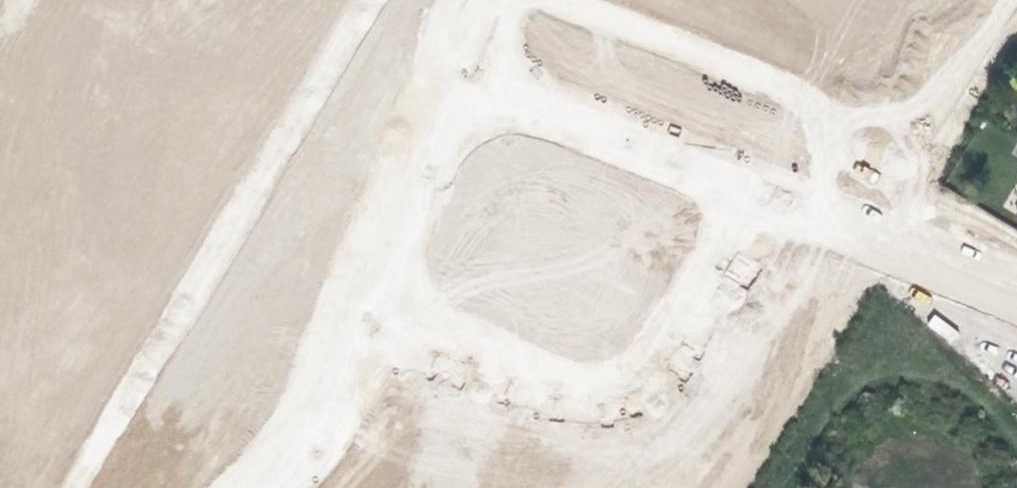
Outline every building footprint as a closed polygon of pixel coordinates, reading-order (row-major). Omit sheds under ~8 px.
[(726,272),(747,286),(760,267),(739,253),(726,272)] [(934,315),(927,325),(951,341),(958,331),(934,315)]
